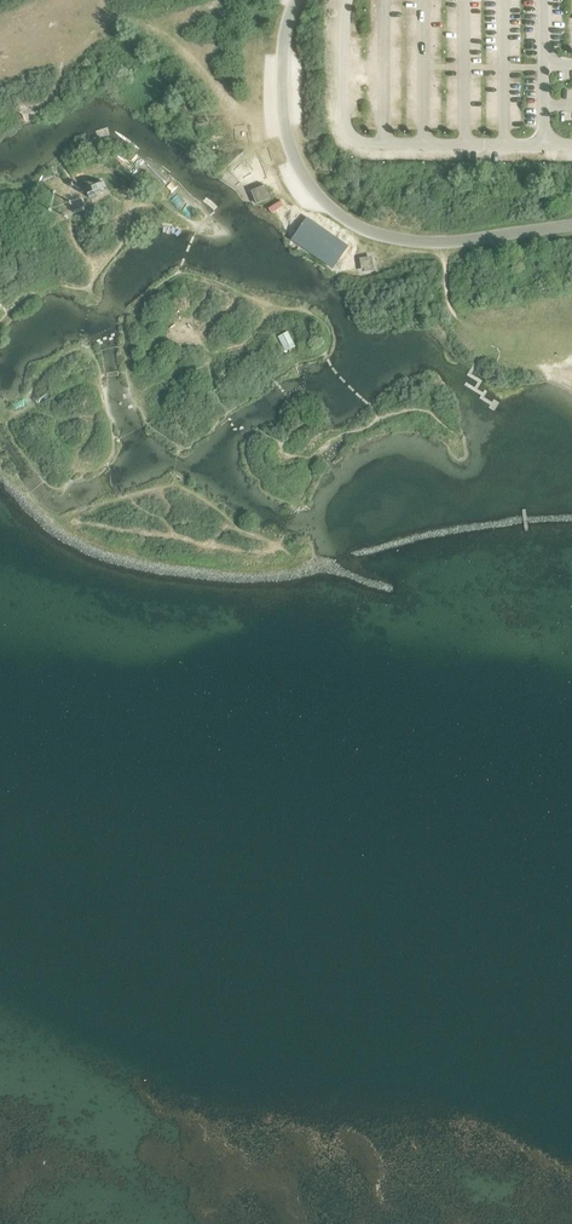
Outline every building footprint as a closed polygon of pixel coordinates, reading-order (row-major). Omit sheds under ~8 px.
[(261,187),(248,193),(254,206),(267,200),(261,187)] [(370,258),(361,259),(363,270),(371,269),(370,258)] [(287,332),(277,337),(285,351),(294,346),(287,332)]
